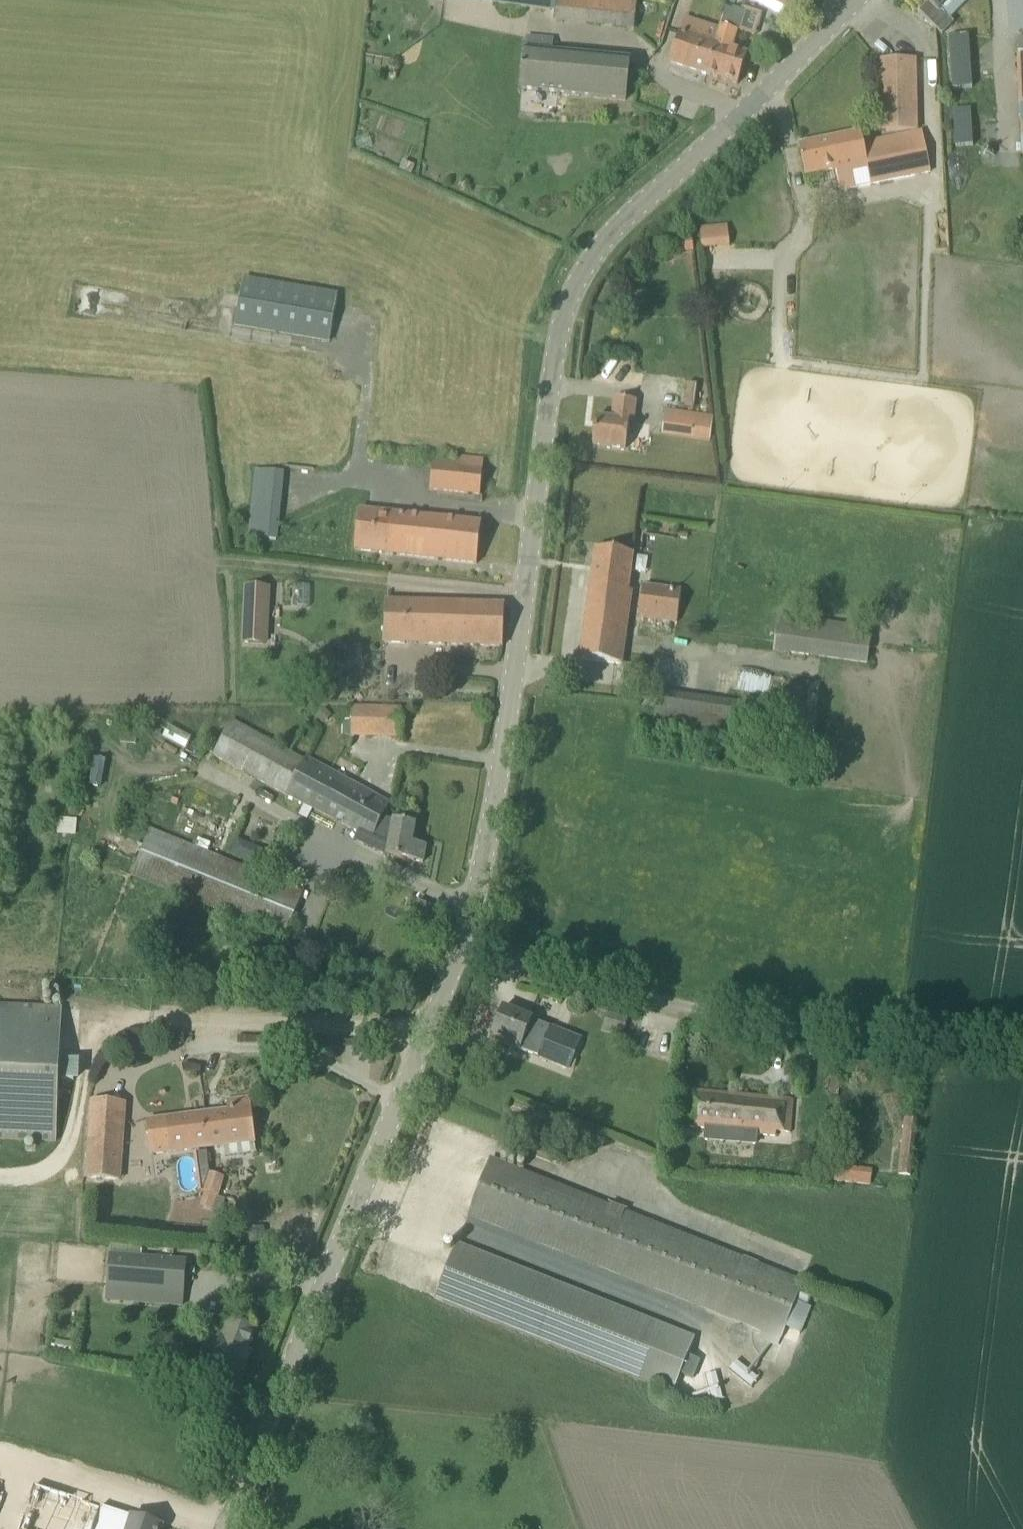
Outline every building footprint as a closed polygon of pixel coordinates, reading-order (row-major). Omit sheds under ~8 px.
[(543,9),(543,8),(556,9),(555,19),(602,26),(603,24),(617,26),(616,28),(633,30),(638,0),(494,0),(493,2),(528,7),(543,9)] [(782,14),(789,0),(755,0),(782,14)] [(951,0),(926,0),(929,3),(919,12),(934,26),(943,36),(953,26),(954,24),(950,20),(941,10),(951,0)] [(717,44),(707,75),(738,85),(748,54),(732,49),(738,32),(739,33),(746,13),(733,9),(732,11),(725,9),(720,26),(720,27),(720,28),(715,43),(717,44)] [(670,63),(707,75),(717,44),(715,43),(720,28),(685,17),(680,32),(670,63)] [(969,36),(948,38),(953,91),(973,90),(969,36)] [(523,51),(521,90),(627,100),(631,60),(548,52),(549,41),(525,39),(523,51)] [(880,131),(918,131),(916,60),(879,61),(880,131)] [(971,110),(954,110),(956,146),(973,145),(971,110)] [(922,131),(918,132),(863,144),(861,133),(799,146),(806,177),(836,171),(841,191),(930,171),(922,131)] [(403,161),(399,170),(414,176),(418,168),(403,161)] [(701,250),(730,247),(728,225),(699,229),(701,250)] [(666,255),(694,252),(691,230),(664,234),(666,255)] [(244,276),(235,327),(329,343),(338,292),(244,276)] [(627,450),(627,448),(628,437),(630,423),(633,423),(636,401),(615,398),(613,420),(597,418),(593,445),(627,450)] [(667,410),(663,435),(709,442),(713,417),(667,410)] [(634,451),(651,452),(653,432),(635,431),(634,451)] [(433,464),(431,491),(480,496),(484,460),(458,457),(457,466),(433,464)] [(278,541),(285,472),(255,469),(249,538),(278,541)] [(482,523),(479,523),(359,509),(355,551),(477,564),(482,523)] [(629,590),(630,583),(634,554),(595,549),(581,659),(622,665),(633,591),(629,590)] [(683,590),(644,585),(639,620),(642,620),(678,626),(683,590)] [(270,617),(271,587),(244,586),(243,616),(270,617)] [(385,600),(383,641),(503,647),(505,605),(385,600)] [(778,614),(777,625),(774,650),(867,663),(872,628),(778,614)] [(738,738),(742,713),(656,700),(652,726),(738,738)] [(402,709),(352,707),(351,735),(401,736),(402,709)] [(323,724),(332,716),(325,708),(317,716),(323,724)] [(390,846),(388,857),(423,863),(426,846),(412,843),(416,824),(392,820),(391,828),(384,824),(386,820),(382,818),(390,804),(313,761),(311,763),(233,719),(214,753),(312,809),(314,806),(372,839),(373,836),(390,846)] [(305,889),(150,828),(131,875),(286,937),(305,889)] [(254,865),(258,853),(232,843),(227,855),(254,865)] [(56,1142),(62,1009),(0,1006),(0,1139),(56,1142)] [(580,1038),(503,1008),(493,1034),(508,1041),(507,1044),(567,1068),(580,1038)] [(757,1135),(757,1137),(777,1139),(777,1133),(792,1135),(795,1100),(793,1100),(694,1091),(690,1129),(705,1130),(757,1135)] [(148,1121),(152,1155),(255,1141),(249,1097),(228,1100),(229,1110),(165,1118),(165,1119),(148,1121)] [(121,1181),(127,1103),(91,1100),(85,1178),(121,1181)] [(917,1120),(905,1119),(899,1175),(910,1176),(917,1120)] [(524,1153),(562,1168),(570,1147),(532,1132),(524,1153)] [(782,1340),(786,1328),(800,1334),(811,1307),(807,1306),(810,1297),(800,1293),(803,1286),(624,1215),(626,1212),(610,1206),(609,1208),(490,1160),(469,1214),(782,1340)] [(870,1185),(872,1172),(837,1168),(836,1181),(870,1185)] [(225,1177),(209,1173),(204,1191),(200,1206),(213,1210),(217,1196),(219,1197),(225,1177)] [(267,1243),(264,1226),(247,1229),(250,1246),(267,1243)] [(457,1244),(436,1298),(674,1392),(695,1338),(457,1244)] [(183,1293),(186,1262),(111,1255),(108,1287),(136,1289),(135,1303),(152,1304),(153,1291),(183,1293)] [(256,1330),(237,1323),(225,1319),(216,1344),(210,1342),(204,1344),(199,1357),(202,1363),(211,1367),(211,1368),(242,1380),(251,1354),(248,1352),(256,1330)] [(30,1498),(23,1521),(46,1528),(88,1528),(88,1527),(94,1528),(161,1528),(161,1526),(133,1517),(133,1518),(114,1512),(34,1487),(30,1498)]
